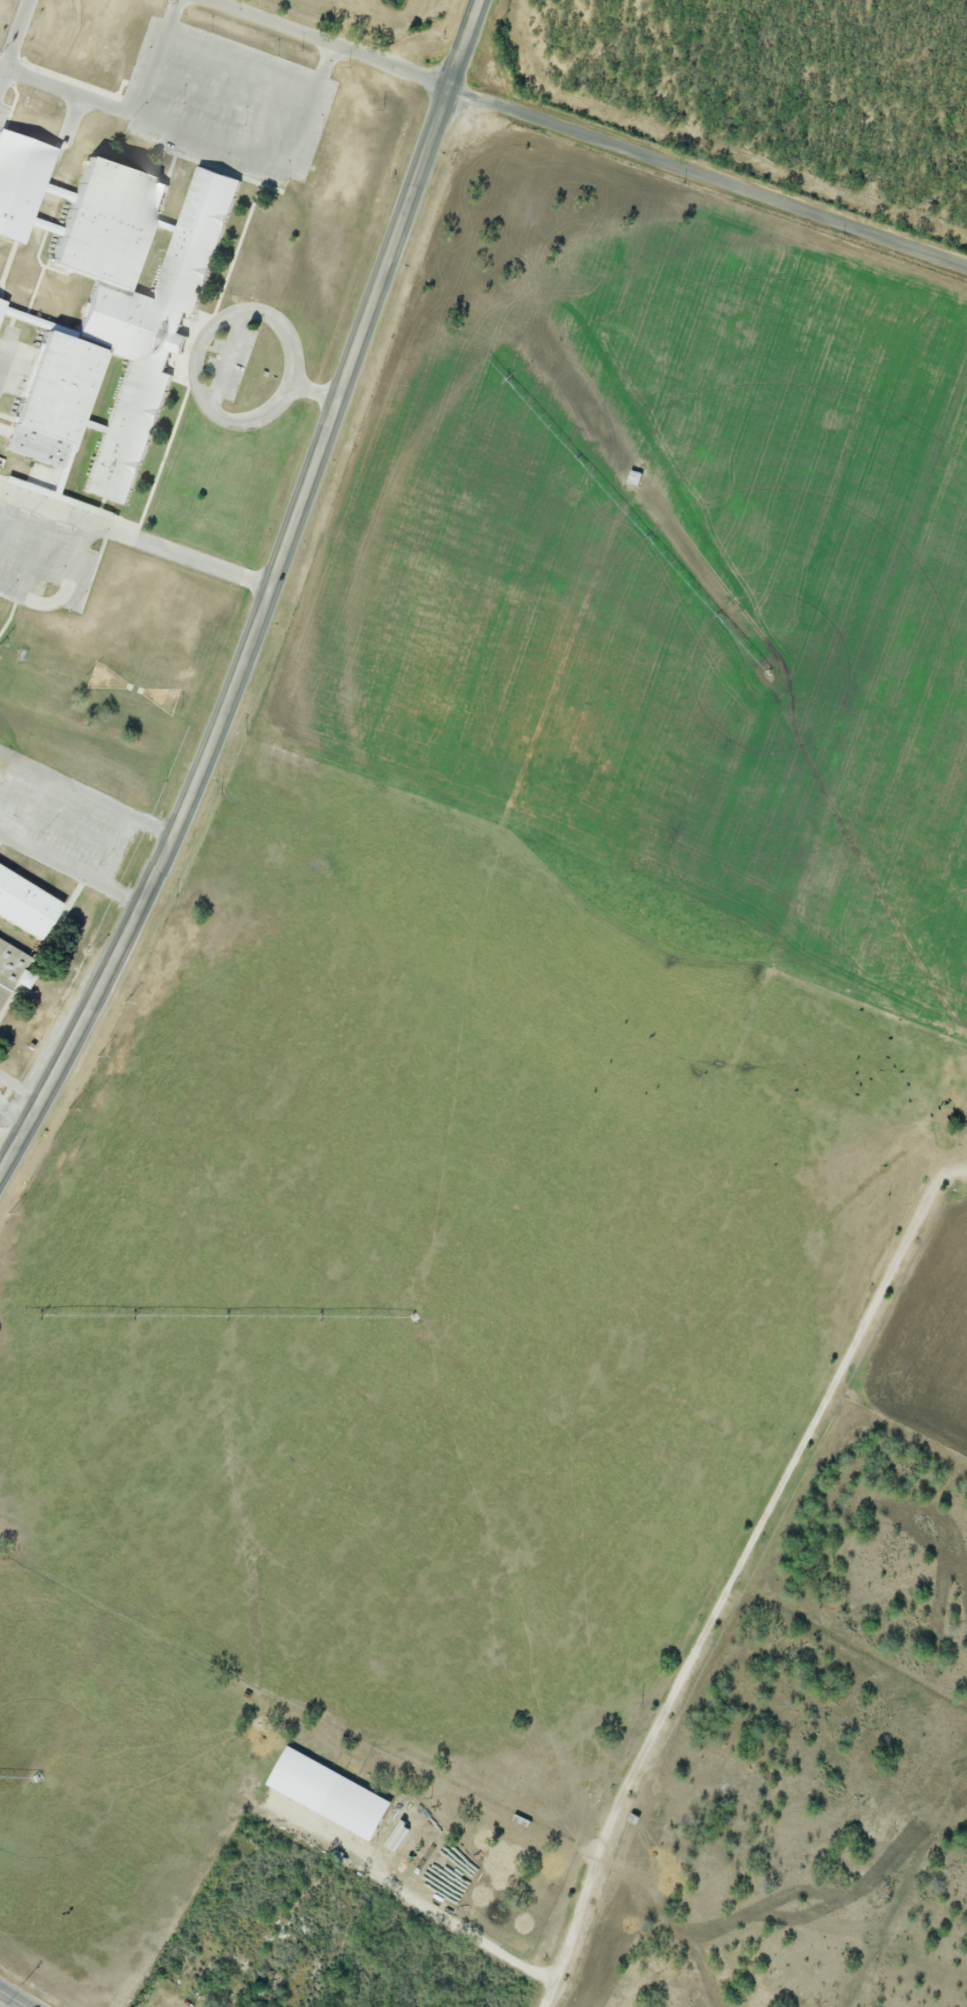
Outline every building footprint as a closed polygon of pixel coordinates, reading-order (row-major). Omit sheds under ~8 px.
[(16,241),(0,235),(0,125),(51,144),(16,241)] [(239,175),(123,503),(75,486),(120,358),(105,353),(66,464),(0,441),(41,327),(75,339),(98,272),(50,255),(85,156),(161,183),(125,286),(149,294),(196,160),(239,175)] [(67,229),(35,218),(32,226),(65,237),(67,229)] [(9,305),(0,330),(0,302),(9,305)] [(37,937),(60,899),(0,863),(0,914),(37,937)] [(33,952),(0,932),(0,1008),(33,952)] [(395,1801),(291,1747),(270,1786),(375,1840),(395,1801)] [(416,1829),(401,1821),(389,1848),(404,1855),(416,1829)]
